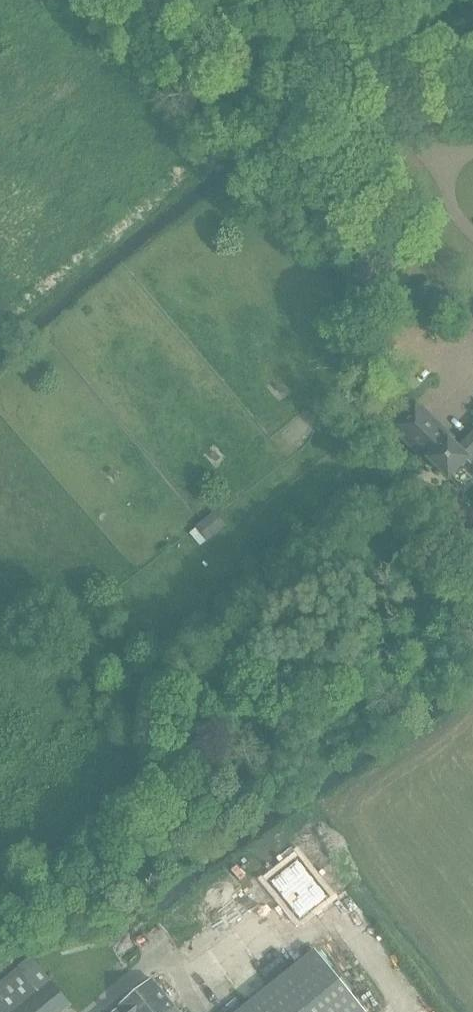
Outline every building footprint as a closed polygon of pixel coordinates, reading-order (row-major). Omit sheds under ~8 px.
[(340,411),(356,402),(351,391),(335,400),(340,411)] [(454,439),(432,418),(417,403),(393,428),(430,464),(432,462),(452,441),(454,439)] [(457,446),(469,460),(472,463),(472,430),(457,446)] [(469,460),(457,446),(452,441),(432,462),(450,480),(469,460)] [(227,527),(219,516),(216,512),(197,527),(197,528),(191,533),(201,546),(207,541),(208,542),(227,527)] [(299,924),(326,901),(296,865),(269,887),(299,924)] [(316,950),(240,1011),(366,1011),(316,950)] [(72,1006),(32,957),(0,983),(0,1011),(1,1011),(64,1011),(72,1006)] [(154,980),(115,1011),(179,1011),(154,980)]
